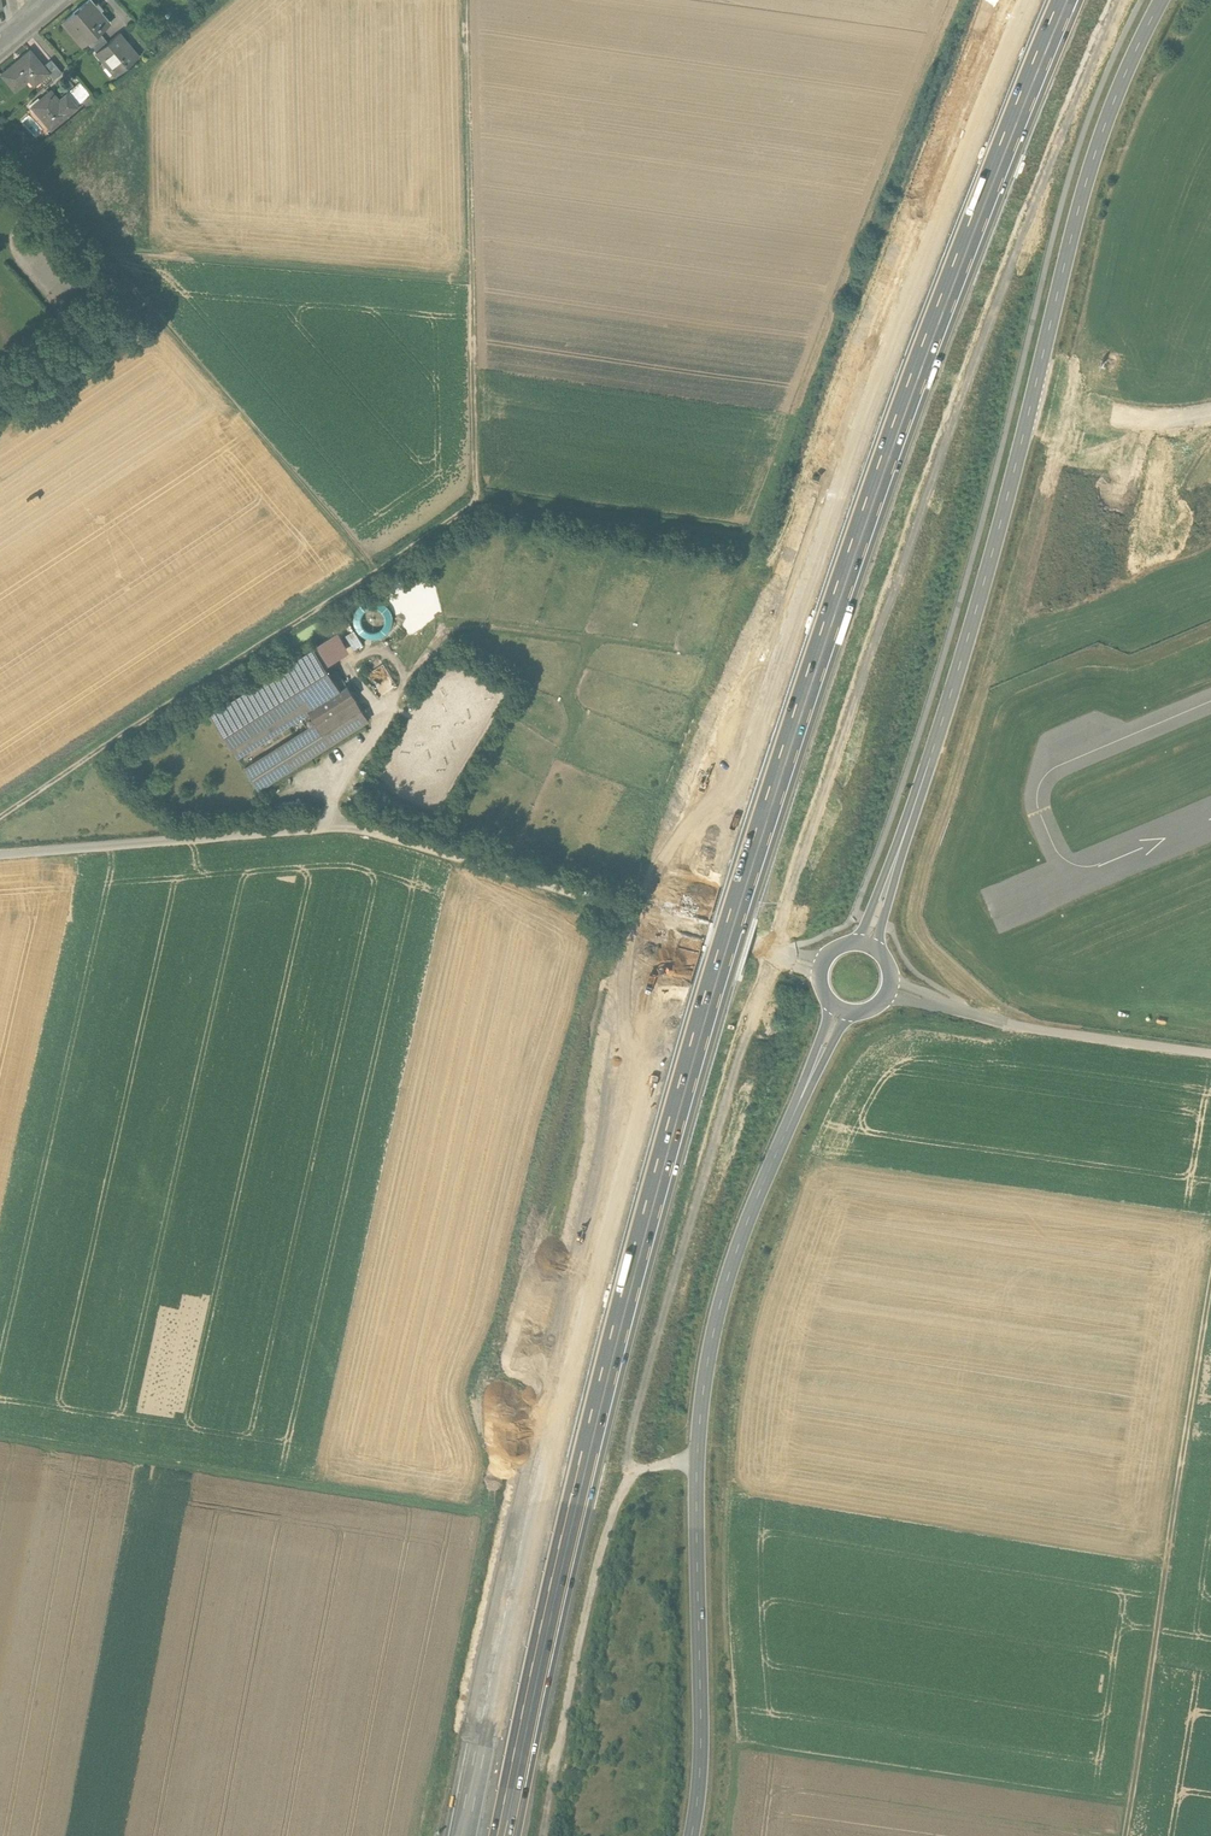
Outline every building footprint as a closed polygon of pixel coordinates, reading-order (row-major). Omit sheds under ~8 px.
[(92,0),(89,0),(60,23),(80,46),(89,39),(90,39),(99,32),(110,22),(92,0)] [(103,37),(99,32),(90,39),(89,39),(86,41),(92,47),(103,37)] [(138,56),(119,33),(108,43),(96,53),(115,75),(138,56)] [(108,43),(103,37),(92,47),(96,53),(108,43)] [(43,66),(30,50),(1,74),(16,91),(28,81),(33,87),(49,73),(43,66)] [(43,66),(49,73),(54,79),(62,72),(51,59),(43,66)] [(66,95),(77,107),(91,95),(80,83),(66,95)] [(57,102),(49,92),(34,105),(52,128),(77,107),(66,95),(57,102)] [(349,633),(357,647),(365,643),(357,629),(349,633)] [(314,648),(210,713),(238,757),(310,711),(342,691),(341,690),(314,648)] [(317,722),(354,698),(347,687),(341,690),(342,691),(310,711),(317,722)] [(369,721),(354,698),(317,722),(245,768),(259,790),(369,721)]
